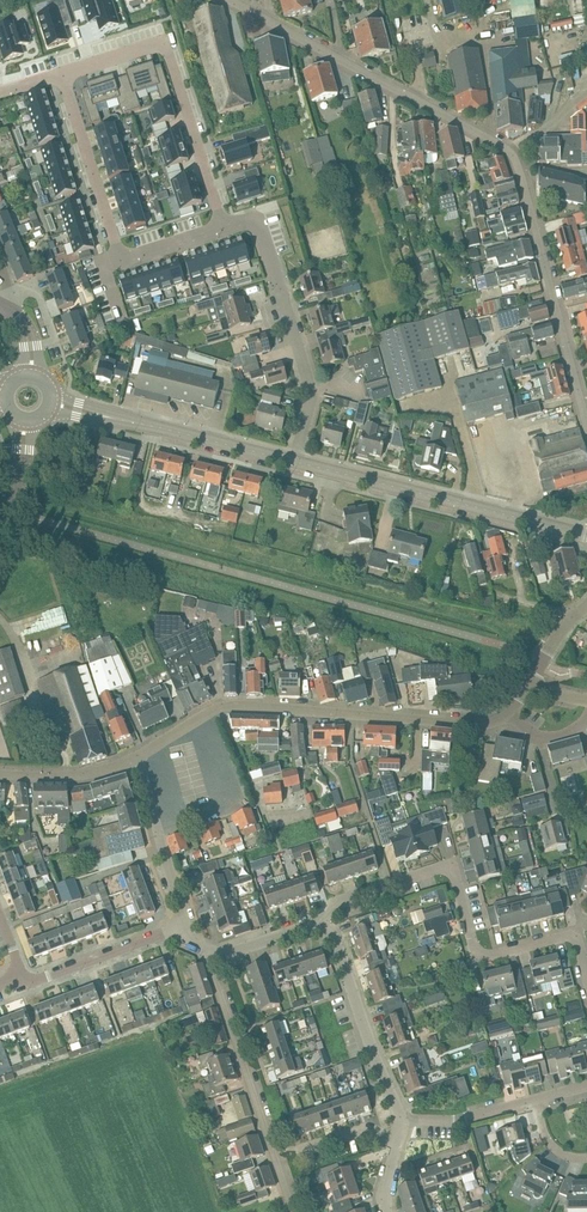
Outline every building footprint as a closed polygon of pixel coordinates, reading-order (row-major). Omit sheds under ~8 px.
[(78,0),(71,2),(74,11),(81,9),(78,0)] [(83,7),(87,18),(94,36),(117,28),(107,0),(83,7)] [(285,18),(313,11),(310,0),(280,0),(285,18)] [(443,18),(465,12),(463,0),(438,0),(443,18)] [(512,19),(514,19),(536,16),(534,0),(510,0),(512,19)] [(196,27),(203,58),(220,114),(253,105),(239,56),(232,49),(226,20),(223,9),(194,15),(196,27)] [(57,13),(35,21),(46,50),(67,42),(57,13)] [(491,53),(495,106),(521,104),(522,104),(520,89),(537,87),(536,75),(535,69),(529,70),(526,49),(525,39),(539,37),(536,16),(514,19),(517,40),(516,40),(517,50),(491,53)] [(572,20),(551,24),(552,30),(573,25),(572,20)] [(353,29),(358,49),(361,60),(390,52),(387,41),(382,22),(353,29)] [(0,40),(0,63),(0,64),(16,60),(14,52),(20,50),(17,39),(11,41),(10,37),(0,40)] [(256,43),(261,74),(290,71),(283,41),(256,43)] [(417,49),(420,62),(422,61),(424,69),(436,66),(433,52),(431,53),(429,46),(417,49)] [(457,101),(458,113),(488,110),(487,98),(479,50),(448,57),(457,101)] [(153,63),(139,67),(146,90),(157,86),(162,102),(172,99),(161,66),(155,68),(153,63)] [(307,84),(313,102),(338,94),(332,76),(329,65),(304,72),(307,84)] [(127,76),(121,78),(132,112),(141,109),(136,93),(146,90),(139,67),(125,71),(127,76)] [(113,75),(100,80),(107,102),(118,99),(122,114),(132,112),(121,78),(115,80),(113,75)] [(87,89),(81,91),(92,124),(101,121),(96,106),(107,102),(100,80),(86,84),(87,89)] [(24,98),(28,110),(48,103),(44,91),(24,98)] [(362,109),(368,126),(383,121),(378,105),(375,93),(359,97),(362,109)] [(539,98),(531,97),(528,123),(541,124),(542,113),(543,106),(551,107),(552,105),(556,97),(551,96),(539,98)] [(342,102),(345,115),(355,112),(354,111),(360,109),(357,98),(342,102)] [(577,108),(580,112),(582,110),(583,111),(584,110),(586,108),(586,101),(585,103),(581,105),(577,108)] [(52,115),(48,103),(28,110),(32,121),(52,115)] [(173,104),(149,111),(154,126),(152,127),(154,133),(168,129),(166,122),(175,119),(173,113),(175,112),(173,104)] [(521,104),(495,106),(496,120),(497,132),(523,130),(521,104)] [(536,141),(536,152),(577,150),(582,150),(582,154),(586,154),(586,143),(586,131),(586,115),(582,110),(580,112),(571,119),(571,136),(544,137),(544,141),(536,141)] [(52,115),(32,121),(36,133),(55,127),(52,115)] [(418,126),(420,146),(421,156),(424,156),(424,163),(436,162),(437,161),(436,154),(435,136),(434,124),(418,126)] [(118,125),(95,132),(98,145),(121,137),(118,125)] [(222,150),(220,150),(222,158),(224,157),(227,168),(253,160),(248,145),(271,138),(267,125),(232,135),(235,143),(221,147),(222,150)] [(401,148),(402,148),(420,146),(418,126),(403,127),(403,131),(397,132),(398,140),(397,140),(397,145),(402,145),(401,143),(404,143),(405,147),(401,148)] [(55,127),(36,133),(39,145),(59,139),(55,127)] [(375,156),(387,156),(389,128),(377,127),(375,156)] [(168,129),(154,133),(156,140),(158,140),(163,153),(186,146),(184,138),(182,139),(180,133),(170,136),(168,129)] [(439,133),(442,145),(448,170),(457,168),(455,160),(464,158),(457,129),(439,133)] [(317,140),(326,172),(338,169),(333,148),(331,149),(328,136),(317,140)] [(121,137),(98,145),(102,156),(123,150),(125,149),(121,137)] [(41,151),(45,163),(65,157),(61,145),(41,151)] [(186,146),(163,153),(167,168),(165,168),(167,175),(181,171),(179,164),(189,161),(187,155),(189,154),(186,146)] [(420,146),(402,148),(402,155),(400,155),(399,156),(401,174),(408,173),(408,170),(425,169),(424,163),(424,156),(421,156),(420,146)] [(123,150),(102,156),(106,168),(126,161),(123,150)] [(577,150),(536,152),(536,163),(548,163),(567,163),(567,167),(583,166),(582,154),(582,150),(577,150)] [(319,152),(309,154),(312,166),(323,163),(319,152)] [(65,157),(45,163),(49,175),(69,168),(65,157)] [(477,163),(480,175),(506,168),(502,158),(502,157),(477,163)] [(126,161),(106,168),(109,180),(130,173),(126,161)] [(3,185),(8,182),(15,179),(26,175),(23,165),(12,170),(13,171),(5,175),(0,177),(0,186),(3,185)] [(69,168),(49,175),(53,186),(73,180),(69,168)] [(482,176),(485,186),(494,184),(510,180),(506,168),(480,175),(480,176),(482,176)] [(245,178),(232,182),(239,202),(261,195),(256,178),(260,177),(258,169),(244,173),(245,178)] [(586,207),(586,185),(576,179),(554,173),(539,169),(540,196),(555,199),(586,207)] [(442,185),(437,186),(444,216),(458,212),(447,170),(439,172),(442,185)] [(181,171),(167,175),(170,182),(171,182),(176,195),(200,188),(197,180),(195,181),(193,175),(183,178),(181,171)] [(131,177),(111,184),(114,196),(135,189),(131,177)] [(513,179),(510,180),(494,184),(497,196),(516,192),(513,179)] [(73,180),(53,186),(56,198),(76,192),(73,180)] [(11,190),(8,182),(3,185),(6,192),(11,190)] [(200,188),(176,195),(181,210),(179,211),(181,217),(194,213),(192,206),(202,203),(200,197),(202,196),(200,188)] [(135,189),(114,196),(118,207),(138,201),(135,189)] [(397,192),(402,210),(415,206),(411,189),(397,192)] [(519,203),(516,192),(497,196),(498,201),(490,203),(492,210),(508,206),(519,203)] [(480,196),(470,197),(475,220),(485,218),(480,196)] [(59,208),(63,220),(83,213),(79,201),(59,208)] [(138,201),(118,207),(122,219),(142,212),(138,201)] [(481,231),(481,232),(524,220),(521,208),(509,211),(501,213),(503,220),(488,224),(489,229),(481,231)] [(29,214),(32,222),(38,220),(34,212),(29,214)] [(142,212),(122,219),(126,232),(136,229),(136,230),(144,228),(144,226),(146,225),(142,212)] [(556,232),(561,252),(574,248),(582,247),(577,231),(576,226),(586,223),(586,212),(573,216),(574,218),(563,221),(565,230),(556,232)] [(14,229),(7,213),(0,216),(0,235),(14,229)] [(83,213),(63,220),(67,231),(87,225),(83,213)] [(38,220),(32,222),(35,230),(41,228),(38,220)] [(524,220),(481,232),(484,246),(492,244),(490,238),(492,238),(491,235),(493,234),(506,231),(507,238),(527,233),(524,220)] [(5,251),(20,245),(17,238),(28,234),(24,225),(14,229),(0,235),(0,239),(5,251)] [(67,231),(71,243),(91,237),(87,225),(67,231)] [(90,250),(91,250),(95,249),(91,237),(71,243),(75,255),(78,254),(81,261),(92,257),(90,250)] [(54,249),(59,247),(56,239),(51,241),(54,249)] [(243,240),(231,244),(239,266),(250,262),(248,255),(250,255),(248,246),(245,247),(243,240)] [(496,258),(497,260),(508,257),(508,254),(531,248),(529,240),(514,244),(513,242),(505,244),(505,246),(485,251),(488,261),(496,258)] [(42,246),(45,254),(54,250),(51,242),(42,246)] [(239,266),(231,244),(220,248),(227,270),(239,266)] [(5,251),(12,267),(27,261),(31,259),(36,257),(34,253),(25,257),(20,245),(5,251)] [(59,247),(54,249),(57,257),(62,255),(59,247)] [(561,252),(566,272),(576,269),(578,278),(585,276),(586,275),(586,267),(586,261),(582,247),(574,248),(561,252)] [(227,270),(220,248),(208,251),(215,274),(227,270)] [(508,257),(497,260),(499,268),(534,259),(531,248),(508,254),(508,257)] [(215,274),(208,251),(196,255),(203,277),(215,274)] [(204,284),(196,255),(184,259),(193,287),(204,284)] [(27,261),(12,267),(18,283),(33,277),(30,270),(35,268),(31,259),(27,261)] [(178,261),(166,265),(174,287),(185,283),(178,261)] [(471,264),(475,276),(481,275),(478,262),(471,264)] [(475,279),(478,291),(526,279),(527,286),(540,282),(535,264),(475,279)] [(162,291),(174,287),(166,265),(155,269),(162,291)] [(77,271),(82,283),(88,280),(84,268),(77,271)] [(150,295),(162,291),(155,269),(143,272),(150,295)] [(47,277),(53,294),(73,286),(72,282),(67,284),(62,272),(47,277)] [(150,295),(143,272),(131,276),(138,298),(150,295)] [(312,276),(300,279),(306,299),(317,296),(319,303),(326,301),(333,299),(337,299),(336,297),(345,295),(353,293),(351,286),(343,288),(335,290),(335,292),(332,292),(324,294),(319,274),(312,276)] [(138,298),(131,276),(119,280),(126,302),(138,298)] [(88,280),(82,283),(85,291),(84,291),(87,298),(94,295),(88,280)] [(565,300),(586,295),(586,280),(562,286),(565,300)] [(73,286),(53,294),(59,310),(74,304),(70,292),(75,290),(73,286)] [(216,308),(220,320),(251,311),(249,305),(245,307),(243,300),(232,303),(224,305),(222,297),(217,298),(196,305),(199,313),(216,308)] [(482,304),(485,316),(502,312),(500,300),(482,304)] [(310,314),(308,315),(310,322),(312,322),(316,333),(326,330),(328,337),(352,331),(372,325),(370,318),(350,324),(350,323),(341,325),(333,327),(331,317),(340,315),(338,305),(327,308),(326,307),(320,309),(321,310),(310,313),(310,314)] [(527,306),(496,315),(501,330),(520,325),(519,322),(530,318),(532,324),(538,322),(549,319),(546,306),(529,311),(527,306)] [(251,311),(220,320),(223,332),(206,337),(208,345),(229,339),(227,332),(231,331),(239,328),(251,325),(249,318),(252,317),(251,311)] [(459,312),(423,323),(434,360),(470,350),(462,322),(459,312)] [(68,335),(83,330),(88,328),(87,324),(82,325),(77,313),(62,319),(68,335)] [(465,321),(462,322),(470,350),(471,354),(475,353),(473,348),(484,345),(482,336),(480,337),(475,319),(479,318),(478,314),(464,318),(465,321)] [(94,317),(97,325),(103,323),(100,315),(94,317)] [(584,337),(586,336),(586,315),(578,317),(584,337)] [(103,323),(97,325),(100,332),(106,330),(103,323)] [(434,360),(423,323),(377,336),(396,401),(442,388),(434,360)] [(508,336),(505,337),(507,345),(507,347),(511,361),(511,360),(520,358),(532,355),(529,347),(528,341),(535,339),(536,342),(543,340),(554,337),(551,325),(539,328),(508,336)] [(83,330),(68,335),(74,352),(89,346),(83,330)] [(352,331),(328,337),(330,345),(320,348),(325,367),(344,361),(341,348),(347,347),(344,336),(353,334),(352,331)] [(238,355),(242,368),(258,364),(256,356),(270,352),(265,335),(254,339),(246,341),(249,352),(238,355)] [(137,342),(186,358),(188,352),(169,346),(139,336),(137,342)] [(507,345),(498,348),(500,354),(502,365),(503,364),(512,362),(512,361),(511,360),(511,361),(507,347),(507,345)] [(365,370),(382,365),(378,350),(370,352),(369,352),(370,354),(346,361),(348,368),(354,366),(355,373),(365,370)] [(146,365),(142,364),(136,389),(154,394),(152,400),(160,402),(161,396),(213,409),(220,384),(212,382),(214,373),(148,356),(146,365)] [(96,379),(111,383),(113,375),(126,379),(129,366),(101,359),(96,379)] [(512,363),(503,365),(506,374),(514,372),(512,363)] [(258,364),(242,368),(244,375),(250,374),(252,380),(265,376),(268,386),(287,380),(282,364),(260,370),(258,364)] [(365,370),(374,402),(391,397),(382,365),(365,370)] [(529,376),(537,374),(534,365),(519,369),(521,378),(529,376)] [(541,388),(551,385),(566,381),(562,366),(537,374),(529,376),(531,382),(539,380),(541,388)] [(456,382),(467,424),(505,413),(507,421),(515,419),(502,370),(456,382)] [(566,381),(551,385),(542,388),(544,396),(546,403),(570,396),(566,381)] [(256,426),(273,431),(274,428),(282,430),(286,414),(271,411),(273,403),(280,404),(282,396),(265,391),(262,401),(261,407),(256,426)] [(335,399),(333,406),(348,410),(350,402),(335,399)] [(516,409),(519,419),(542,413),(539,402),(516,409)] [(354,423),(363,426),(369,403),(359,404),(354,423)] [(410,420),(400,417),(402,429),(408,430),(410,420)] [(345,430),(344,430),(346,423),(339,422),(338,428),(326,425),(321,443),(340,447),(343,436),(345,430)] [(416,458),(415,463),(417,465),(422,467),(421,468),(439,472),(442,460),(443,453),(457,456),(450,430),(442,428),(443,425),(435,423),(431,442),(418,439),(416,447),(426,449),(424,458),(419,456),(416,458)] [(364,433),(358,454),(367,457),(368,454),(381,458),(388,430),(368,425),(365,433),(364,433)] [(530,443),(541,481),(586,469),(586,457),(580,429),(568,432),(530,443)] [(108,460),(115,461),(119,445),(102,440),(97,461),(107,463),(108,460)] [(119,445),(115,461),(121,463),(121,467),(130,469),(135,449),(119,445)] [(82,473),(90,475),(96,451),(88,449),(82,473)] [(171,458),(156,454),(152,470),(166,474),(171,458)] [(185,461),(171,458),(166,474),(181,478),(185,461)] [(135,465),(132,477),(140,479),(143,467),(143,463),(136,462),(135,465)] [(191,480),(205,484),(210,468),(195,464),(191,480)] [(210,468),(205,484),(213,486),(211,495),(209,495),(207,501),(216,504),(220,488),(225,471),(210,468)] [(541,481),(541,482),(544,494),(586,482),(586,469),(541,481)] [(237,492),(244,494),(248,477),(233,473),(228,496),(235,497),(237,492)] [(156,492),(162,493),(162,490),(166,477),(161,476),(160,479),(159,479),(158,482),(149,480),(148,486),(157,489),(156,492)] [(166,477),(162,490),(177,494),(179,487),(170,485),(172,479),(166,477)] [(248,477),(244,494),(259,498),(263,481),(248,477)] [(81,481),(79,489),(86,490),(88,482),(81,481)] [(302,493),(284,488),(279,510),(298,514),(299,510),(307,512),(312,493),(303,491),(302,493)] [(187,496),(196,499),(198,492),(188,490),(187,496)] [(245,511),(255,513),(256,507),(247,504),(245,511)] [(218,518),(222,519),(237,523),(240,511),(225,507),(223,514),(219,513),(218,518)] [(344,511),(349,544),(373,540),(367,507),(344,511)] [(300,529),(311,532),(316,514),(315,513),(314,517),(306,514),(303,529),(300,528),(300,529)] [(506,566),(504,557),(508,556),(507,550),(505,551),(500,531),(494,530),(494,531),(487,532),(492,553),(485,555),(491,580),(507,576),(504,566),(506,566)] [(426,542),(405,536),(405,534),(394,531),(388,553),(388,556),(372,552),(368,567),(388,572),(389,570),(388,569),(389,566),(386,565),(387,560),(398,563),(400,556),(421,561),(426,542)] [(482,554),(480,545),(464,549),(471,576),(477,574),(480,586),(487,584),(479,555),(482,554)] [(549,556),(557,586),(581,579),(573,549),(549,556)] [(532,561),(536,577),(546,574),(542,558),(532,561)] [(254,612),(246,612),(246,611),(235,612),(236,628),(247,628),(247,623),(254,622),(254,612)] [(156,617),(155,643),(156,646),(163,662),(170,678),(173,677),(174,678),(171,680),(180,700),(185,711),(213,698),(205,680),(202,681),(199,674),(196,667),(208,661),(216,658),(209,642),(203,626),(187,633),(180,618),(156,617)] [(260,617),(258,625),(266,626),(267,619),(260,617)] [(308,630),(307,630),(309,637),(319,634),(317,627),(316,628),(308,630)] [(110,637),(87,644),(86,645),(88,650),(85,651),(100,697),(102,696),(110,693),(132,683),(110,637)] [(25,696),(10,649),(0,652),(0,703),(25,696)] [(398,657),(410,662),(412,657),(400,652),(390,653),(391,658),(398,657)] [(224,697),(238,696),(237,654),(222,654),(224,697)] [(267,660),(271,672),(281,669),(279,661),(278,661),(277,657),(267,660)] [(343,684),(348,704),(367,698),(358,667),(352,669),(352,667),(341,670),(339,659),(328,662),(333,684),(344,681),(345,684),(343,684)] [(374,680),(382,707),(396,703),(384,660),(367,665),(367,663),(359,665),(363,677),(364,683),(374,680)] [(321,703),(321,704),(335,700),(325,661),(317,664),(321,679),(315,681),(321,703)] [(246,684),(247,696),(263,695),(263,686),(267,685),(267,662),(256,663),(256,669),(246,669),(246,684)] [(38,681),(39,688),(51,723),(55,734),(63,732),(70,737),(80,765),(107,757),(104,746),(95,721),(105,717),(101,706),(88,664),(38,681)] [(438,702),(473,698),(470,676),(466,677),(464,667),(451,664),(452,668),(447,669),(446,667),(420,667),(410,668),(411,683),(426,682),(427,700),(437,700),(438,702)] [(305,668),(308,679),(314,678),(311,667),(305,668)] [(283,675),(283,672),(280,672),(279,696),(300,697),(301,675),(283,675)] [(133,709),(143,730),(169,718),(163,705),(172,701),(169,694),(165,685),(148,693),(152,701),(133,709)] [(106,717),(115,743),(131,736),(124,719),(122,720),(110,693),(102,697),(109,716),(106,717)] [(4,724),(27,716),(21,700),(0,708),(0,713),(4,724)] [(241,731),(245,731),(246,716),(229,715),(232,728),(241,728),(241,731)] [(246,742),(258,741),(258,739),(279,740),(279,734),(271,734),(271,730),(279,730),(280,717),(246,716),(245,731),(246,742)] [(293,751),(294,759),(296,768),(303,766),(300,750),(305,749),(305,746),(303,726),(291,726),(293,746),(293,751)] [(312,748),(327,748),(330,748),(330,727),(312,726),(312,738),(312,748)] [(330,748),(327,748),(327,762),(338,762),(338,747),(345,747),(345,727),(330,727),(330,748)] [(371,758),(379,758),(381,729),(365,728),(364,747),(376,748),(376,751),(371,751),(371,758)] [(381,729),(379,758),(387,759),(388,752),(382,752),(383,748),(396,749),(397,729),(381,729)] [(422,758),(421,773),(431,774),(431,764),(449,766),(450,755),(453,732),(432,729),(429,758),(422,758)] [(509,768),(521,770),(521,765),(525,743),(504,740),(504,741),(497,740),(498,739),(497,738),(495,747),(486,746),(486,745),(485,745),(479,781),(497,784),(501,761),(510,763),(509,768)] [(547,747),(553,765),(564,762),(584,757),(582,749),(579,738),(547,747)] [(258,739),(258,741),(258,751),(279,752),(279,749),(282,749),(282,746),(279,746),(279,740),(258,739)] [(308,754),(309,766),(318,765),(316,753),(308,754)] [(357,763),(361,777),(369,774),(365,761),(357,763)] [(400,761),(380,761),(380,771),(381,771),(393,771),(400,772),(400,761)] [(261,768),(263,778),(277,774),(275,764),(261,768)] [(282,774),(285,788),(300,785),(297,771),(282,774)] [(393,778),(393,771),(381,771),(381,777),(386,796),(397,793),(393,778)] [(530,776),(535,794),(546,790),(541,773),(530,776)] [(118,802),(120,810),(134,806),(136,806),(127,775),(90,785),(91,786),(70,789),(74,802),(73,803),(74,813),(87,812),(85,803),(97,800),(111,797),(113,803),(118,802)] [(272,789),(264,790),(266,805),(282,803),(280,784),(271,785),(272,789)] [(423,792),(432,792),(432,784),(423,784),(423,792)] [(18,806),(14,807),(16,822),(30,821),(29,808),(28,801),(26,785),(14,785),(18,806)] [(58,825),(71,824),(67,785),(34,786),(34,798),(36,816),(58,815),(58,825)] [(331,792),(339,817),(359,811),(355,801),(342,805),(337,790),(331,792)] [(522,800),(525,812),(527,820),(549,814),(544,794),(522,800)] [(134,806),(120,810),(117,811),(119,823),(92,831),(92,832),(95,842),(92,843),(94,849),(97,861),(121,854),(132,852),(134,851),(145,848),(145,847),(144,847),(140,830),(141,829),(137,814),(134,806)] [(520,807),(513,809),(515,816),(522,814),(520,807)] [(421,827),(410,831),(418,856),(430,852),(429,848),(438,845),(432,828),(448,823),(444,812),(443,808),(421,815),(425,827),(422,828),(421,827)] [(314,816),(317,826),(338,820),(335,809),(314,816)] [(255,826),(256,826),(250,810),(232,817),(235,825),(240,824),(242,831),(243,831),(245,837),(258,833),(255,826)] [(463,817),(466,830),(494,824),(493,819),(486,821),(483,812),(463,817)] [(510,819),(512,829),(524,826),(523,822),(527,821),(526,816),(522,817),(522,816),(510,819)] [(418,856),(410,831),(398,834),(399,836),(396,837),(389,817),(375,822),(383,847),(392,844),(397,859),(406,856),(407,859),(418,856)] [(204,840),(206,845),(220,839),(218,832),(221,831),(218,822),(200,829),(204,840)] [(561,822),(541,827),(547,850),(567,844),(565,837),(570,835),(567,825),(562,826),(561,822)] [(466,830),(470,843),(490,838),(488,829),(495,828),(494,824),(466,830)] [(522,842),(522,843),(527,841),(526,839),(527,839),(525,828),(516,830),(519,841),(521,841),(521,842),(522,842)] [(30,832),(18,836),(18,846),(31,841),(30,832)] [(185,844),(189,842),(186,834),(168,841),(173,856),(185,852),(188,851),(185,844)] [(332,837),(327,838),(328,844),(330,848),(342,843),(339,834),(332,837)] [(66,837),(58,838),(58,856),(67,853),(66,837)] [(240,838),(233,840),(236,847),(242,845),(240,838)] [(470,843),(473,855),(500,848),(499,844),(492,846),(490,838),(470,843)] [(37,847),(35,840),(23,845),(25,852),(37,847)] [(233,840),(224,843),(227,850),(236,847),(233,840)] [(522,843),(521,843),(524,852),(529,850),(527,841),(522,843)] [(92,842),(73,850),(74,855),(94,849),(92,843),(92,842)] [(309,844),(291,850),(293,856),(311,850),(309,844)] [(358,849),(360,856),(366,873),(378,869),(373,852),(372,853),(370,845),(358,849)] [(476,868),(496,863),(504,861),(500,848),(473,855),(476,868)] [(33,853),(36,862),(43,859),(40,850),(33,853)] [(203,857),(200,850),(192,853),(195,860),(203,857)] [(134,860),(132,852),(121,854),(97,861),(100,871),(134,860)] [(3,875),(18,869),(13,854),(0,859),(0,865),(3,875)] [(530,854),(523,856),(526,869),(534,867),(530,854)] [(360,856),(348,861),(353,877),(366,873),(360,856)] [(43,859),(36,862),(42,878),(49,875),(43,859)] [(199,867),(205,875),(220,870),(217,861),(199,867)] [(348,861),(335,865),(341,881),(353,877),(348,861)] [(496,863),(476,868),(479,881),(507,874),(506,869),(498,871),(496,863)] [(341,881),(335,865),(323,869),(329,886),(341,881)] [(18,869),(3,875),(9,889),(24,884),(31,881),(26,866),(18,869)] [(541,878),(549,876),(547,868),(539,870),(541,878)] [(586,892),(586,869),(584,868),(564,873),(568,888),(577,886),(586,892)] [(123,875),(128,889),(144,883),(139,869),(123,875)] [(202,884),(207,897),(234,888),(240,886),(239,881),(238,878),(235,879),(234,875),(228,872),(220,875),(221,878),(212,881),(211,880),(209,880),(210,881),(202,884)] [(514,877),(516,883),(523,881),(521,875),(514,877)] [(314,876),(301,880),(307,897),(319,893),(314,876)] [(251,878),(239,881),(240,886),(246,885),(253,882),(251,878)] [(44,882),(48,892),(54,889),(50,879),(44,882)] [(56,885),(63,904),(69,902),(69,905),(83,900),(75,879),(56,885)] [(277,888),(276,889),(282,905),(294,901),(289,884),(287,880),(276,884),(277,888)] [(301,880),(289,884),(294,901),(307,897),(301,880)] [(103,882),(97,885),(100,895),(102,899),(108,897),(103,882)] [(282,905),(276,889),(274,882),(262,886),(270,909),(282,905)] [(88,887),(92,898),(100,895),(97,885),(96,883),(88,887)] [(128,889),(134,904),(150,898),(144,883),(128,889)] [(9,889),(14,904),(29,899),(24,884),(9,889)] [(571,907),(566,888),(559,890),(558,887),(544,890),(551,918),(564,915),(563,909),(571,907)] [(211,909),(213,908),(230,903),(230,902),(233,901),(238,899),(234,888),(207,897),(211,909)] [(54,889),(48,892),(53,907),(60,905),(54,889)] [(544,890),(532,894),(539,921),(551,918),(544,890)] [(436,892),(421,897),(423,904),(438,899),(436,892)] [(519,897),(521,904),(526,925),(539,921),(532,894),(519,897)] [(92,898),(81,902),(83,908),(97,903),(101,912),(106,910),(102,899),(100,895),(92,898)] [(102,899),(106,910),(107,914),(114,911),(108,897),(102,899)] [(150,898),(134,904),(139,919),(155,913),(150,898)] [(29,899),(14,904),(20,919),(35,913),(29,899)] [(511,899),(507,900),(514,928),(526,925),(521,904),(513,906),(511,899)] [(507,900),(494,904),(494,907),(486,909),(491,927),(499,925),(501,931),(514,928),(507,900)] [(213,908),(218,921),(238,914),(233,901),(230,902),(230,903),(213,908)] [(81,902),(66,907),(68,914),(83,908),(81,902)] [(441,906),(423,911),(426,921),(444,915),(441,906)] [(66,907),(51,913),(54,919),(68,914),(66,907)] [(114,911),(107,914),(113,929),(120,927),(114,911)] [(263,911),(256,914),(260,927),(267,925),(263,911)] [(51,913),(37,918),(39,924),(44,922),(46,927),(55,924),(53,919),(54,919),(51,913)] [(238,914),(218,921),(222,932),(233,929),(236,936),(235,936),(236,937),(251,931),(249,924),(241,926),(238,914)] [(351,931),(356,945),(384,936),(380,925),(376,924),(373,914),(359,919),(361,925),(356,927),(357,929),(351,931)] [(102,915),(88,921),(94,936),(108,931),(102,915)] [(39,924),(37,918),(22,923),(24,930),(39,924)] [(88,921),(73,927),(79,942),(94,936),(88,921)] [(73,927),(58,932),(64,947),(79,942),(73,927)] [(58,932),(44,938),(49,953),(64,947),(58,932)] [(372,958),(374,964),(387,960),(384,951),(385,951),(387,947),(384,936),(356,945),(361,959),(366,957),(367,959),(372,958)] [(49,953),(44,938),(29,943),(35,958),(49,953)] [(310,956),(315,973),(328,968),(322,952),(310,956)] [(297,960),(303,977),(315,973),(310,956),(297,960)] [(557,956),(544,960),(550,983),(559,981),(561,991),(574,987),(570,970),(562,972),(557,956)] [(367,977),(371,991),(390,984),(385,970),(390,969),(389,968),(396,966),(394,958),(387,961),(387,960),(374,964),(376,971),(372,972),(372,975),(367,977)] [(285,964),(291,981),(303,977),(297,960),(285,964)] [(550,983),(544,960),(530,963),(534,979),(526,981),(529,996),(543,993),(541,985),(550,983)] [(163,961),(149,966),(154,981),(162,979),(165,986),(172,983),(163,961)] [(248,969),(251,980),(269,974),(266,963),(248,969)] [(213,997),(202,964),(190,968),(201,1001),(213,997)] [(273,969),(275,977),(277,983),(280,989),(279,985),(291,981),(285,964),(273,969)] [(149,966),(134,972),(140,987),(147,984),(149,989),(156,986),(154,981),(149,966)] [(510,968),(497,972),(502,995),(511,993),(513,1000),(527,997),(526,993),(523,982),(514,984),(510,968)] [(134,972),(119,977),(125,992),(140,987),(134,972)] [(502,995),(497,972),(483,975),(487,991),(478,993),(482,1008),(495,1005),(494,997),(502,995)] [(251,980),(255,990),(277,983),(275,977),(271,978),(269,974),(251,980)] [(125,992),(119,977),(104,983),(110,998),(125,992)] [(255,990),(258,1001),(277,995),(275,990),(280,989),(277,983),(255,990)] [(387,1003),(389,1009),(401,1005),(398,995),(394,997),(390,984),(371,991),(376,1004),(381,1002),(382,1005),(387,1003)] [(94,987),(79,992),(84,1007),(99,1002),(94,987)] [(79,992),(64,998),(70,1013),(84,1007),(79,992)] [(324,999),(323,994),(310,998),(312,1003),(324,999)] [(277,995),(258,1001),(262,1011),(280,1005),(277,995)] [(180,1007),(165,1012),(168,1018),(183,1013),(190,1010),(188,1005),(185,997),(177,1000),(180,1007)] [(64,998),(49,1003),(55,1018),(70,1013),(64,998)] [(200,1001),(188,1005),(190,1010),(192,1016),(196,1014),(195,1013),(203,1010),(200,1001)] [(55,1018),(49,1003),(35,1009),(40,1024),(55,1018)] [(388,1035),(407,1029),(413,1027),(406,1004),(402,1005),(401,1005),(389,1009),(391,1016),(387,1018),(388,1020),(384,1021),(388,1035)] [(205,1012),(211,1029),(204,1031),(210,1048),(228,1042),(217,1008),(205,1012)] [(583,1010),(570,1013),(572,1021),(585,1018),(583,1010)] [(165,1012),(151,1018),(153,1024),(168,1018),(165,1012)] [(24,1013),(9,1018),(15,1034),(30,1029),(24,1013)] [(544,1019),(542,1013),(533,1015),(535,1022),(544,1019)] [(199,1023),(196,1014),(192,1016),(192,1018),(179,1022),(182,1029),(199,1023)] [(137,1023),(136,1023),(138,1029),(153,1024),(151,1018),(145,1020),(143,1015),(135,1019),(137,1023)] [(0,1022),(0,1038),(0,1040),(15,1034),(9,1018),(0,1022)] [(544,1019),(535,1022),(537,1032),(547,1030),(544,1019)] [(138,1029),(136,1023),(122,1028),(125,1034),(138,1029)] [(262,1029),(266,1041),(283,1036),(279,1023),(262,1029)] [(493,1023),(488,1024),(490,1034),(496,1032),(493,1023)] [(415,1051),(420,1049),(417,1040),(412,1042),(407,1029),(388,1035),(393,1049),(399,1047),(400,1049),(404,1048),(406,1054),(415,1051)] [(489,1036),(490,1041),(514,1034),(512,1029),(489,1036)] [(96,1037),(98,1043),(100,1048),(98,1043),(113,1038),(111,1032),(96,1037)] [(266,1041),(270,1054),(287,1048),(283,1036),(266,1041)] [(486,1041),(471,1047),(474,1055),(489,1050),(486,1041)] [(567,1051),(573,1072),(579,1070),(580,1074),(586,1072),(586,1069),(586,1065),(586,1064),(586,1042),(574,1046),(575,1049),(567,1051)] [(98,1043),(83,1048),(86,1054),(100,1048),(98,1043)] [(54,1059),(69,1054),(66,1048),(52,1053),(54,1059)] [(83,1048),(69,1054),(71,1060),(86,1054),(83,1048)] [(270,1054),(274,1066),(291,1061),(287,1048),(270,1054)] [(399,1066),(404,1080),(423,1074),(419,1061),(424,1060),(420,1049),(415,1051),(417,1058),(404,1062),(405,1065),(399,1066)] [(573,1072),(567,1051),(560,1053),(559,1049),(545,1053),(548,1062),(551,1074),(558,1072),(560,1079),(568,1077),(567,1074),(573,1072)] [(209,1067),(211,1075),(234,1067),(229,1055),(215,1060),(213,1053),(206,1055),(198,1058),(202,1069),(209,1067)] [(529,1061),(522,1063),(527,1084),(534,1082),(534,1086),(542,1084),(540,1077),(548,1075),(543,1054),(528,1057),(529,1061)] [(41,1057),(25,1063),(27,1068),(43,1063),(41,1057)] [(291,1061),(274,1066),(278,1079),(295,1073),(291,1061)] [(527,1084),(522,1063),(515,1065),(514,1061),(500,1065),(505,1086),(513,1084),(514,1091),(522,1089),(521,1085),(527,1084)] [(12,1067),(14,1073),(27,1068),(25,1063),(12,1067)] [(496,1066),(490,1068),(493,1077),(490,1084),(497,1087),(500,1080),(496,1066)] [(234,1067),(211,1075),(213,1082),(203,1085),(207,1099),(219,1095),(226,1092),(224,1085),(238,1080),(234,1067)] [(325,1070),(318,1073),(319,1079),(327,1076),(325,1070)] [(0,1078),(0,1084),(0,1085),(16,1079),(14,1073),(0,1078)] [(423,1074),(404,1080),(408,1094),(419,1091),(422,1100),(435,1095),(432,1086),(428,1087),(423,1074)] [(464,1078),(455,1081),(461,1098),(470,1095),(464,1078)] [(366,1094),(354,1098),(359,1115),(372,1111),(366,1094)] [(245,1096),(232,1100),(240,1123),(225,1128),(229,1140),(244,1135),(256,1132),(251,1117),(252,1117),(245,1096)] [(354,1098),(341,1102),(347,1119),(359,1115),(354,1098)] [(212,1101),(199,1106),(205,1121),(221,1115),(220,1113),(217,1106),(215,1100),(212,1101)] [(341,1102),(329,1106),(335,1123),(347,1119),(341,1102)] [(329,1106),(317,1111),(322,1128),(335,1123),(329,1106)] [(199,1111),(194,1113),(198,1123),(203,1121),(199,1111)] [(317,1111),(304,1115),(310,1132),(322,1128),(317,1111)] [(310,1132),(304,1115),(292,1119),(298,1136),(310,1132)] [(481,1125),(470,1128),(472,1134),(483,1131),(481,1125)] [(513,1131),(509,1132),(508,1129),(496,1133),(499,1144),(501,1151),(511,1149),(514,1159),(518,1164),(522,1162),(531,1154),(527,1148),(529,1146),(528,1139),(524,1140),(521,1126),(513,1128),(513,1131)] [(231,1164),(234,1175),(255,1168),(252,1159),(263,1155),(257,1137),(246,1141),(236,1144),(241,1161),(231,1164)] [(468,1156),(456,1160),(462,1177),(474,1173),(468,1156)] [(522,1187),(534,1192),(533,1195),(534,1197),(536,1198),(538,1199),(540,1198),(541,1196),(543,1197),(554,1174),(541,1168),(543,1165),(536,1158),(522,1170),(527,1176),(522,1187)] [(456,1160),(444,1164),(450,1182),(462,1177),(456,1160)] [(444,1164),(431,1169),(437,1186),(450,1182),(444,1164)] [(329,1182),(331,1189),(354,1182),(350,1169),(338,1173),(335,1165),(320,1170),(324,1184),(329,1182)] [(269,1167),(250,1174),(257,1193),(276,1186),(269,1167)] [(422,1181),(423,1185),(426,1196),(439,1191),(437,1186),(431,1169),(419,1173),(422,1181)] [(567,1197),(567,1209),(586,1208),(586,1183),(576,1183),(576,1180),(567,1177),(562,1188),(559,1194),(567,1197)] [(223,1180),(217,1182),(220,1189),(226,1187),(223,1180)] [(398,1189),(401,1200),(418,1194),(416,1188),(423,1185),(422,1181),(415,1184),(415,1183),(398,1189)] [(329,1199),(334,1211),(349,1207),(347,1200),(359,1196),(354,1182),(331,1189),(334,1197),(329,1199)] [(489,1184),(487,1185),(489,1193),(493,1193),(498,1188),(496,1186),(489,1184)] [(237,1197),(241,1207),(246,1205),(257,1201),(253,1191),(243,1195),(237,1197)] [(401,1200),(405,1210),(422,1204),(418,1194),(401,1200)]
